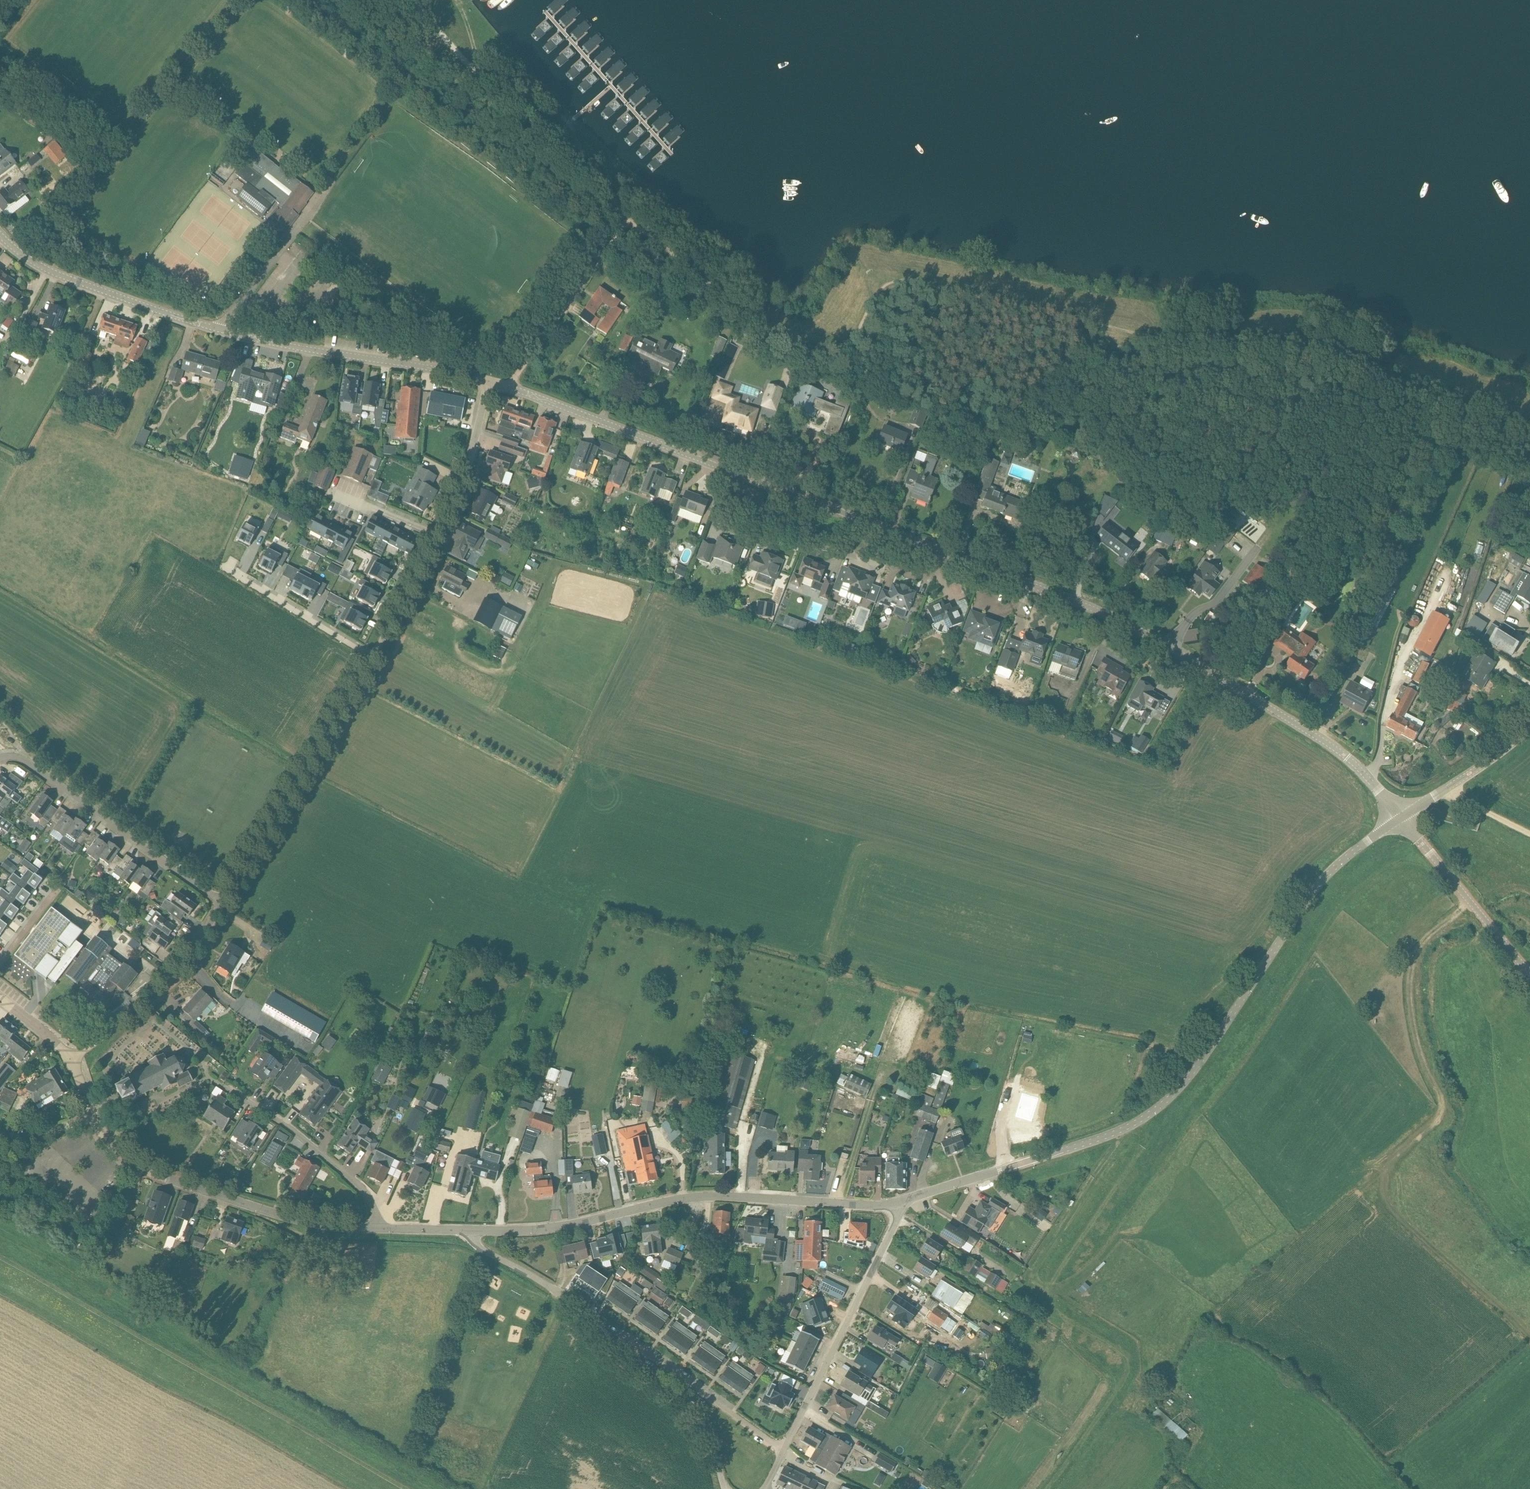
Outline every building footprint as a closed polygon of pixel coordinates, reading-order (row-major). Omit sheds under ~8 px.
[(448,67),(455,76),(461,71),(453,62),(448,67)] [(56,141),(44,150),(56,165),(67,155),(56,141)] [(0,175),(15,163),(7,151),(5,152),(1,145),(0,145),(0,175)] [(279,168),(274,164),(255,149),(235,174),(248,184),(239,196),(264,216),(276,200),(281,203),(267,220),(271,223),(264,231),(277,242),(298,216),(299,215),(297,214),(314,193),(280,166),(279,168)] [(28,161),(32,167),(41,159),(37,154),(28,161)] [(54,183),(49,176),(40,183),(47,193),(56,187),(55,185),(57,184),(56,182),(54,183)] [(4,212),(30,192),(21,180),(7,192),(6,190),(0,194),(0,207),(4,212)] [(16,302),(22,294),(11,287),(15,281),(4,274),(0,280),(0,293),(4,296),(0,302),(11,309),(16,302)] [(621,301),(620,301),(600,287),(579,317),(594,328),(600,319),(594,315),(603,303),(611,308),(597,329),(607,335),(622,311),(617,308),(621,301)] [(653,314),(664,319),(669,307),(658,303),(653,314)] [(56,334),(65,311),(52,306),(50,312),(42,310),(39,318),(45,320),(42,329),(56,334)] [(133,341),(138,326),(105,315),(100,330),(133,341)] [(34,335),(38,323),(29,321),(25,332),(34,335)] [(626,335),(619,349),(626,352),(632,338),(626,335)] [(131,361),(137,364),(147,342),(138,337),(126,362),(130,364),(131,361)] [(661,339),(658,345),(656,349),(643,343),(644,340),(638,337),(630,354),(651,364),(648,370),(658,375),(663,366),(672,371),(679,355),(670,351),(673,345),(661,339)] [(714,350),(722,353),(728,341),(719,337),(714,350)] [(89,364),(92,354),(83,351),(80,361),(89,364)] [(215,380),(220,363),(204,359),(200,358),(201,357),(187,353),(183,369),(202,374),(201,376),(215,380)] [(9,355),(6,359),(13,363),(16,359),(9,355)] [(1230,359),(1216,359),(1216,373),(1230,374),(1230,359)] [(172,368),(169,380),(180,384),(183,372),(172,368)] [(266,375),(264,375),(244,369),(240,383),(241,383),(236,398),(252,402),(261,405),(266,406),(267,404),(274,406),(279,388),(281,378),(266,374),(266,375)] [(109,375),(97,370),(92,380),(104,385),(109,375)] [(356,394),(359,379),(345,377),(340,402),(354,404),(352,414),(361,416),(362,411),(364,396),(356,394)] [(734,384),(729,382),(720,379),(714,396),(729,402),(723,423),(751,431),(758,410),(737,404),(739,398),(730,395),(734,384)] [(369,384),(366,383),(362,411),(374,413),(376,428),(381,429),(384,407),(376,405),(377,400),(378,400),(379,394),(378,394),(380,385),(376,385),(377,382),(370,381),(369,384)] [(835,405),(821,400),(824,393),(800,383),(790,408),(814,417),(817,410),(831,415),(823,434),(836,439),(850,403),(837,398),(835,405)] [(777,411),(785,389),(768,384),(761,406),(777,411)] [(401,404),(399,404),(397,425),(417,427),(420,389),(402,388),(401,404)] [(428,414),(451,419),(461,421),(465,399),(432,392),(428,414)] [(314,435),(327,401),(313,396),(300,429),(314,435)] [(284,402),(280,400),(276,409),(280,411),(284,402)] [(514,431),(521,412),(506,407),(501,420),(502,420),(499,426),(514,431)] [(915,407),(909,423),(921,428),(928,412),(915,407)] [(530,428),(535,416),(521,412),(514,431),(523,433),(521,439),(526,427),(530,428)] [(530,429),(535,416),(530,428),(526,427),(521,439),(532,443),(530,449),(545,455),(556,423),(540,418),(535,431),(530,429)] [(314,435),(300,429),(285,423),(282,432),(280,437),(295,442),(297,438),(310,444),(314,435)] [(417,427),(397,425),(396,438),(416,439),(417,427)] [(878,442),(901,451),(907,434),(884,425),(878,442)] [(141,432),(137,442),(143,445),(147,435),(148,434),(142,431),(141,432)] [(597,449),(604,452),(605,451),(584,443),(579,455),(576,454),(571,469),(588,475),(597,449)] [(603,455),(616,460),(620,449),(608,444),(605,451),(604,452),(603,455)] [(386,454),(397,455),(397,446),(386,445),(386,454)] [(528,450),(519,447),(511,445),(509,452),(525,458),(528,450)] [(361,483),(365,474),(373,456),(354,448),(343,476),(361,483)] [(1072,453),(1073,456),(1077,457),(1079,455),(1080,453),(1079,450),(1075,449),(1073,450),(1072,453)] [(507,472),(511,458),(491,451),(486,465),(492,467),(488,478),(501,483),(505,471),(507,472)] [(911,497),(929,504),(936,483),(928,480),(936,458),(917,451),(914,458),(924,462),(920,473),(910,469),(904,484),(914,488),(911,497)] [(806,456),(794,452),(792,459),(803,463),(806,456)] [(248,478),(253,461),(236,455),(230,472),(248,478)] [(545,479),(547,472),(552,456),(548,455),(543,470),(534,467),(531,474),(539,477),(545,479)] [(1000,493),(1001,490),(990,486),(999,462),(989,458),(974,497),(984,501),(982,507),(1020,520),(1027,499),(1021,497),(1020,500),(1000,493)] [(619,489),(625,473),(629,463),(617,459),(613,468),(604,494),(610,496),(613,487),(619,489)] [(321,467),(313,485),(327,491),(334,472),(321,467)] [(436,476),(427,472),(421,468),(409,493),(407,492),(403,501),(424,512),(430,498),(433,500),(437,491),(430,488),(436,476)] [(673,492),(677,483),(664,478),(665,474),(650,468),(640,491),(656,498),(661,485),(665,487),(664,489),(673,492)] [(537,477),(527,480),(529,489),(540,486),(537,477)] [(375,479),(368,495),(375,498),(382,482),(375,479)] [(482,490),(470,512),(485,519),(497,497),(482,490)] [(702,517),(708,501),(694,496),(695,494),(686,491),(680,508),(702,517)] [(503,501),(513,507),(518,499),(507,493),(503,501)] [(1097,512),(1105,516),(1110,505),(1114,507),(1118,501),(1105,495),(1097,512)] [(674,523),(679,511),(673,508),(669,520),(674,523)] [(277,517),(282,519),(286,512),(281,510),(277,517)] [(322,537),(329,523),(318,517),(315,523),(311,530),(310,531),(322,537)] [(377,538),(384,523),(373,517),(367,529),(365,532),(366,532),(377,538)] [(1142,524),(1150,527),(1153,520),(1145,518),(1142,524)] [(1231,527),(1232,526),(1236,521),(1232,518),(1228,523),(1217,538),(1220,541),(1231,527)] [(268,519),(262,531),(268,534),(274,521),(268,519)] [(1174,527),(1161,521),(1158,527),(1153,539),(1171,546),(1176,535),(1172,533),(1174,527)] [(238,539),(250,546),(258,529),(246,523),(238,539)] [(333,543),(341,529),(329,523),(322,537),(333,543)] [(388,544),(395,529),(384,523),(377,538),(388,544)] [(455,540),(449,553),(462,560),(469,547),(477,552),(484,538),(480,535),(481,534),(458,523),(450,538),(455,540)] [(1115,528),(1108,523),(1096,538),(1103,543),(1120,556),(1120,557),(1127,563),(1130,560),(1131,560),(1138,551),(1137,550),(1139,547),(1132,541),(1131,542),(1114,529),(1115,528)] [(350,538),(352,535),(341,529),(333,543),(344,549),(350,538)] [(399,549),(407,535),(395,529),(388,544),(399,549)] [(499,534),(490,529),(490,530),(489,529),(485,537),(495,543),(496,542),(504,547),(508,539),(499,534)] [(411,555),(418,541),(407,535),(399,549),(411,555)] [(729,540),(728,540),(720,536),(716,547),(703,542),(696,560),(710,565),(712,559),(735,568),(743,548),(728,543),(729,540)] [(344,549),(349,551),(355,540),(350,538),(344,549)] [(1076,558),(1081,547),(1070,541),(1065,553),(1076,558)] [(323,550),(317,547),(314,552),(320,555),(323,550)] [(384,551),(378,548),(375,553),(381,556),(384,551)] [(259,567),(272,573),(276,565),(282,567),(288,555),(283,552),(280,557),(268,550),(259,567)] [(1162,581),(1168,574),(1170,571),(1164,566),(1166,562),(1154,552),(1139,572),(1151,581),(1155,576),(1162,581)] [(313,553),(310,559),(318,563),(321,556),(313,553)] [(1509,563),(1520,569),(1526,560),(1515,553),(1509,563)] [(776,581),(781,568),(777,567),(780,559),(765,554),(764,558),(754,555),(749,568),(759,572),(758,574),(776,581)] [(394,557),(388,555),(385,560),(391,563),(394,557)] [(369,576),(386,584),(392,572),(383,568),(386,562),(374,556),(371,561),(375,563),(369,576)] [(811,588),(816,590),(820,582),(825,568),(819,566),(820,564),(805,558),(799,575),(793,573),(789,584),(800,588),(804,577),(814,580),(811,588)] [(1220,575),(1201,558),(1195,566),(1196,567),(1186,578),(1193,584),(1190,588),(1199,596),(1203,592),(1210,598),(1220,587),(1214,582),(1220,575)] [(347,560),(344,567),(343,569),(350,573),(355,564),(347,560)] [(341,569),(331,563),(327,570),(338,575),(341,569)] [(684,577),(688,568),(678,564),(674,573),(684,577)] [(1257,566),(1246,580),(1256,588),(1267,573),(1257,566)] [(448,567),(441,579),(463,590),(466,584),(462,582),(466,575),(448,567)] [(866,600),(871,587),(875,578),(857,571),(857,570),(849,567),(845,576),(840,574),(839,574),(835,583),(833,590),(834,590),(840,592),(839,596),(860,603),(862,598),(866,600)] [(505,573),(500,581),(510,586),(514,578),(505,573)] [(1528,575),(1524,582),(1520,579),(1515,587),(1519,590),(1516,594),(1529,603),(1529,576),(1528,575)] [(292,590),(305,596),(312,581),(299,576),(292,590)] [(357,599),(374,607),(380,595),(371,591),(374,585),(362,579),(359,584),(363,586),(357,599)] [(829,601),(833,590),(835,583),(825,580),(824,584),(821,591),(819,597),(829,601)] [(305,596),(318,601),(325,587),(312,581),(305,596)] [(909,611),(915,593),(908,590),(909,588),(900,585),(900,587),(892,584),(890,593),(883,590),(878,604),(885,606),(886,603),(909,611)] [(1515,598),(1506,593),(1498,588),(1490,603),(1495,606),(1494,607),(1505,614),(1515,598)] [(327,601),(332,603),(335,596),(331,593),(327,601)] [(473,620),(490,629),(508,638),(519,616),(484,598),(473,620)] [(775,604),(758,601),(756,615),(772,618),(775,604)] [(965,622),(958,607),(951,610),(949,605),(945,607),(942,601),(927,608),(935,624),(943,620),(948,630),(965,622)] [(344,622),(361,630),(368,618),(359,614),(362,608),(349,602),(346,607),(351,609),(344,622)] [(1208,624),(1214,615),(1210,612),(1204,621),(1208,624)] [(997,637),(1001,625),(988,620),(989,618),(980,615),(979,617),(970,614),(964,632),(971,634),(970,639),(982,644),(983,640),(993,644),(995,636),(997,637)] [(1467,628),(1479,638),(1490,624),(1477,614),(1467,628)] [(1432,655),(1448,621),(1434,615),(1417,648),(1432,655)] [(1518,624),(1507,617),(1503,623),(1495,617),(1485,633),(1499,642),(1500,640),(1515,649),(1522,638),(1513,633),(1518,624)] [(799,620),(795,629),(804,632),(807,623),(799,620)] [(1315,665),(1306,659),(1317,642),(1302,632),(1299,637),(1285,627),(1274,644),(1293,657),(1286,666),(1305,680),(1315,665)] [(1469,634),(1458,629),(1455,635),(1466,640),(1469,634)] [(1042,635),(1035,632),(1034,632),(1032,636),(1026,633),(1019,651),(1041,659),(1047,641),(1041,639),(1042,635)] [(1467,639),(1486,651),(1488,646),(1470,635),(1467,639)] [(1075,681),(1083,658),(1086,651),(1067,644),(1065,652),(1057,649),(1049,672),(1075,681)] [(1013,671),(1018,655),(1003,650),(998,666),(1013,671)] [(1489,677),(1487,676),(1493,665),(1475,654),(1462,677),(1471,682),(1480,687),(1481,686),(1484,687),(1489,677)] [(916,662),(910,655),(903,662),(909,669),(916,662)] [(1412,680),(1420,684),(1429,664),(1422,661),(1412,680)] [(1446,663),(1441,675),(1450,679),(1455,667),(1446,663)] [(988,672),(991,672),(994,670),(994,667),(992,664),(989,664),(986,666),(986,669),(988,672)] [(1121,671),(1122,669),(1116,665),(1114,668),(1109,665),(1104,672),(1098,684),(1119,696),(1130,676),(1121,671)] [(1373,689),(1377,682),(1365,676),(1361,683),(1373,689)] [(1156,711),(1164,698),(1152,691),(1153,689),(1140,681),(1127,704),(1128,706),(1138,712),(1140,711),(1142,707),(1143,707),(1144,704),(1156,711)] [(1362,714),(1367,705),(1373,693),(1352,682),(1341,703),(1362,714)] [(1403,719),(1418,692),(1409,688),(1406,694),(1395,714),(1393,714),(1386,726),(1415,741),(1422,728),(1403,719)] [(1454,690),(1446,709),(1457,713),(1465,695),(1454,690)] [(1041,718),(1043,710),(1029,705),(1027,713),(1041,718)] [(1458,731),(1463,723),(1458,720),(1453,727),(1458,731)] [(1124,736),(1112,730),(1108,738),(1120,744),(1124,736)] [(1134,736),(1129,745),(1141,753),(1149,740),(1141,736),(1139,739),(1134,736)] [(23,782),(11,774),(8,779),(9,780),(7,781),(1,777),(0,779),(0,791),(6,794),(5,795),(9,797),(13,800),(18,803),(22,798),(13,791),(16,788),(17,789),(23,782)] [(51,819),(58,810),(53,807),(52,808),(49,807),(53,802),(43,795),(30,813),(40,820),(40,824),(45,828),(51,819)] [(75,822),(74,822),(66,816),(69,813),(60,807),(58,810),(51,819),(58,824),(54,830),(64,837),(64,838),(66,834),(75,822)] [(76,819),(74,822),(75,822),(66,834),(64,838),(64,837),(59,844),(74,854),(75,853),(77,854),(82,848),(81,847),(84,843),(90,836),(84,832),(84,833),(82,832),(87,826),(76,819)] [(108,846),(107,846),(100,840),(102,837),(93,831),(90,836),(84,843),(91,848),(87,854),(97,862),(100,858),(99,858),(108,846)] [(118,867),(123,860),(118,856),(117,857),(115,856),(120,850),(110,843),(107,846),(108,846),(99,858),(100,858),(108,865),(104,870),(111,876),(115,871),(118,867)] [(24,854),(27,850),(21,845),(18,850),(24,854)] [(34,857),(29,853),(25,858),(30,862),(34,857)] [(141,870),(133,864),(135,861),(127,855),(123,860),(118,867),(125,872),(120,878),(130,886),(133,882),(141,870)] [(18,867),(7,859),(1,866),(13,874),(18,867)] [(32,865),(29,870),(35,875),(39,870),(32,865)] [(156,884),(150,880),(153,876),(152,876),(153,874),(143,867),(141,870),(133,882),(142,888),(141,890),(148,896),(156,884)] [(21,879),(14,873),(9,879),(29,894),(33,888),(36,890),(43,881),(28,870),(21,879)] [(56,871),(51,878),(54,880),(59,874),(56,871)] [(9,879),(9,880),(16,885),(10,894),(2,889),(0,891),(0,896),(17,909),(21,903),(24,905),(31,896),(29,894),(9,879)] [(85,894),(78,889),(74,894),(80,900),(85,894)] [(171,914),(181,921),(184,916),(183,915),(184,912),(189,916),(196,906),(178,893),(171,902),(166,899),(161,907),(169,912),(168,912),(171,914)] [(0,896),(0,897),(5,901),(0,907),(0,920),(5,924),(10,919),(12,921),(20,911),(17,909),(0,896)] [(84,933),(52,908),(15,955),(46,980),(48,978),(55,983),(74,960),(76,962),(86,949),(76,942),(84,933)] [(166,921),(161,917),(162,915),(158,912),(157,912),(156,912),(155,912),(148,921),(148,922),(148,923),(154,927),(153,927),(156,929),(157,929),(169,937),(174,929),(178,932),(184,923),(181,921),(171,914),(166,921)] [(126,925),(127,918),(120,917),(119,924),(126,925)] [(172,940),(169,937),(157,929),(156,929),(153,927),(154,927),(148,923),(150,924),(143,934),(148,938),(144,944),(155,953),(159,948),(158,948),(160,946),(165,950),(172,940)] [(129,924),(125,930),(129,933),(133,928),(129,924)] [(267,936),(260,946),(268,952),(275,941),(267,936)] [(76,962),(66,975),(82,988),(76,996),(99,1014),(110,1000),(108,998),(117,986),(124,992),(138,975),(124,964),(123,966),(109,955),(113,950),(96,937),(86,949),(76,962)] [(141,946),(142,944),(133,938),(128,945),(136,952),(141,946)] [(230,944),(217,965),(231,974),(245,953),(230,944)] [(141,955),(145,949),(141,946),(136,952),(141,955)] [(196,1022),(194,1021),(212,1000),(201,990),(183,1010),(188,1014),(183,1019),(191,1027),(191,1028),(201,1037),(207,1030),(196,1021),(196,1022)] [(315,1042),(327,1021),(273,990),(261,1011),(315,1042)] [(440,1018),(438,1022),(449,1027),(451,1023),(440,1018)] [(14,1035),(18,1030),(3,1019),(0,1023),(0,1036),(6,1041),(5,1043),(2,1046),(7,1050),(11,1045),(9,1043),(14,1035)] [(430,1038),(434,1029),(430,1028),(428,1027),(425,1036),(430,1038)] [(268,1049),(274,1039),(259,1030),(246,1050),(254,1054),(260,1044),(268,1049)] [(21,1062),(32,1049),(14,1035),(9,1043),(11,1045),(7,1050),(12,1054),(21,1062)] [(322,1045),(330,1051),(337,1042),(329,1036),(322,1045)] [(313,1053),(319,1057),(325,1050),(319,1045),(313,1053)] [(853,1068),(863,1071),(868,1056),(840,1047),(837,1056),(855,1063),(853,1068)] [(275,1078),(285,1064),(280,1061),(279,1063),(264,1053),(251,1072),(265,1081),(270,1075),(275,1078)] [(709,1120),(735,1128),(754,1061),(728,1053),(709,1120)] [(167,1062),(165,1057),(164,1056),(164,1054),(163,1054),(163,1055),(150,1062),(148,1061),(148,1062),(149,1063),(152,1068),(145,1071),(144,1069),(142,1070),(144,1072),(137,1075),(136,1073),(134,1074),(136,1076),(128,1080),(127,1079),(125,1078),(122,1079),(121,1082),(123,1086),(117,1089),(123,1102),(131,1098),(132,1100),(134,1100),(136,1099),(136,1098),(145,1094),(146,1096),(147,1096),(146,1093),(153,1090),(154,1092),(155,1092),(154,1089),(161,1086),(163,1091),(163,1092),(164,1092),(164,1091),(178,1084),(179,1088),(193,1081),(189,1072),(184,1075),(183,1074),(184,1073),(183,1072),(185,1067),(186,1067),(186,1065),(188,1065),(188,1064),(186,1064),(182,1060),(183,1059),(182,1059),(181,1060),(176,1058),(176,1057),(175,1057),(175,1058),(167,1062)] [(318,1074),(295,1058),(274,1086),(285,1094),(300,1072),(312,1081),(318,1074)] [(372,1079),(383,1085),(392,1068),(381,1063),(372,1079)] [(17,1071),(9,1065),(5,1070),(13,1077),(17,1071)] [(410,1066),(407,1073),(413,1075),(416,1068),(410,1066)] [(551,1067),(547,1078),(556,1082),(560,1070),(551,1067)] [(564,1069),(559,1085),(569,1088),(574,1072),(564,1069)] [(44,1091),(61,1080),(55,1070),(31,1084),(34,1089),(36,1087),(38,1090),(36,1091),(37,1092),(43,1089),(44,1091)] [(866,1096),(871,1085),(841,1073),(836,1084),(866,1096)] [(814,1079),(805,1075),(800,1086),(809,1090),(814,1079)] [(28,1091),(36,1105),(52,1096),(55,1101),(69,1092),(61,1080),(44,1091),(43,1089),(37,1092),(36,1091),(38,1090),(36,1087),(34,1089),(31,1084),(26,1088),(28,1091)] [(300,1115),(315,1126),(341,1092),(325,1080),(300,1115)] [(941,1081),(932,1107),(940,1110),(949,1085),(941,1081)] [(206,1093),(211,1096),(217,1088),(211,1084),(206,1093)] [(658,1085),(646,1084),(641,1111),(653,1113),(658,1085)] [(425,1102),(440,1108),(446,1094),(429,1086),(422,1100),(420,1099),(418,1105),(423,1107),(425,1102)] [(900,1087),(897,1094),(908,1099),(911,1092),(900,1087)] [(5,1088),(0,1098),(0,1102),(3,1103),(1,1107),(9,1111),(11,1106),(12,1107),(18,1094),(17,1093),(5,1088)] [(475,1089),(464,1127),(475,1131),(486,1092),(475,1089)] [(1012,1105),(1016,1092),(1008,1090),(1004,1103),(1012,1105)] [(409,1106),(414,1095),(405,1091),(401,1100),(403,1100),(402,1102),(409,1106)] [(932,1108),(931,1107),(934,1098),(922,1094),(918,1103),(932,1108)] [(1036,1098),(1022,1094),(1016,1116),(1030,1119),(1036,1098)] [(221,1111),(224,1106),(227,1101),(218,1095),(211,1105),(221,1111)] [(641,1097),(634,1096),(633,1105),(640,1106),(641,1097)] [(693,1097),(682,1096),(681,1108),(692,1109),(693,1097)] [(922,1119),(925,1120),(936,1123),(936,1124),(941,1111),(932,1108),(918,1103),(920,1104),(916,1115),(922,1118),(922,1119)] [(235,1113),(224,1106),(221,1111),(211,1105),(204,1117),(224,1130),(235,1113)] [(413,1108),(404,1127),(417,1133),(426,1114),(413,1108)] [(531,1112),(518,1108),(513,1124),(526,1128),(531,1112)] [(551,1134),(556,1120),(532,1112),(527,1126),(551,1134)] [(768,1129),(772,1115),(762,1112),(758,1126),(768,1129)] [(671,1135),(668,1138),(673,1143),(684,1133),(670,1118),(662,1125),(671,1135)] [(378,1143),(365,1135),(370,1128),(356,1119),(338,1145),(350,1153),(357,1143),(372,1153),(378,1143)] [(250,1149),(257,1139),(262,1130),(250,1122),(246,1128),(241,1124),(233,1135),(238,1139),(237,1141),(250,1149)] [(634,1147),(650,1144),(645,1124),(644,1124),(645,1125),(639,1126),(639,1125),(638,1125),(638,1126),(632,1128),(632,1127),(631,1127),(631,1128),(618,1131),(624,1158),(636,1155),(634,1147)] [(964,1149),(960,1138),(963,1136),(961,1130),(960,1127),(943,1133),(941,1144),(946,1156),(952,1154),(957,1152),(964,1149)] [(932,1133),(927,1132),(922,1130),(920,1130),(911,1158),(923,1162),(933,1133),(932,1133)] [(532,1154),(538,1136),(527,1133),(521,1151),(532,1154)] [(606,1154),(602,1134),(592,1137),(595,1146),(604,1144),(606,1154)] [(704,1147),(724,1146),(724,1134),(704,1134),(704,1147)] [(436,1140),(434,1148),(449,1152),(451,1144),(436,1140)] [(278,1156),(283,1147),(272,1141),(268,1149),(278,1156)] [(639,1184),(658,1180),(650,1144),(634,1147),(636,1155),(624,1158),(627,1172),(636,1170),(639,1184)] [(710,1174),(724,1174),(724,1146),(704,1147),(704,1162),(709,1161),(710,1174)] [(792,1171),(794,1151),(787,1151),(788,1147),(777,1146),(777,1154),(770,1154),(769,1169),(792,1171)] [(418,1147),(414,1156),(410,1165),(415,1168),(409,1182),(414,1185),(413,1187),(413,1190),(417,1191),(419,1190),(420,1188),(421,1189),(429,1173),(425,1171),(425,1170),(427,1169),(430,1164),(425,1161),(429,1152),(418,1147)] [(391,1166),(391,1165),(394,1159),(377,1151),(371,1162),(376,1164),(369,1177),(382,1183),(391,1166)] [(500,1167),(498,1166),(501,1155),(483,1151),(481,1162),(475,1160),(472,1168),(470,1172),(472,1172),(471,1175),(496,1181),(500,1167)] [(804,1180),(818,1181),(820,1157),(806,1156),(806,1152),(800,1152),(799,1166),(805,1167),(804,1180)] [(319,1168),(306,1160),(299,1156),(295,1165),(301,1168),(296,1178),(297,1178),(290,1191),(303,1198),(319,1168)] [(472,1168),(475,1160),(457,1156),(448,1192),(466,1197),(471,1175),(472,1172),(470,1172),(472,1168)] [(867,1181),(874,1181),(874,1172),(882,1172),(882,1158),(867,1157),(866,1164),(861,1165),(860,1184),(867,1184),(867,1181)] [(886,1189),(906,1189),(907,1164),(899,1164),(899,1159),(887,1158),(886,1181),(885,1182),(885,1186),(886,1187),(886,1189)] [(573,1160),(565,1160),(566,1175),(574,1174),(573,1160)] [(405,1164),(400,1161),(397,1169),(402,1171),(405,1164)] [(536,1197),(553,1196),(551,1181),(551,1176),(542,1176),(541,1162),(525,1163),(526,1175),(533,1174),(536,1197)] [(574,1193),(592,1191),(590,1174),(572,1177),(574,1193)] [(160,1226),(168,1207),(171,1197),(155,1192),(145,1221),(160,1226)] [(319,1195),(314,1192),(310,1199),(316,1201),(319,1195)] [(1005,1206),(1000,1203),(992,1198),(989,1204),(1001,1213),(1005,1206)] [(188,1222),(194,1205),(180,1200),(168,1235),(177,1238),(183,1220),(188,1222)] [(967,1212),(961,1221),(979,1233),(988,1219),(986,1217),(991,1208),(981,1202),(975,1211),(972,1209),(969,1213),(967,1212)] [(1032,1215),(1042,1222),(1047,1214),(1038,1207),(1032,1215)] [(729,1236),(730,1213),(714,1212),(714,1227),(712,1227),(711,1234),(729,1236)] [(122,1231),(124,1232),(129,1234),(129,1233),(132,1225),(135,1218),(128,1215),(123,1228),(122,1231)] [(235,1246),(244,1223),(228,1217),(224,1230),(231,1233),(227,1243),(235,1246)] [(735,1242),(752,1244),(752,1243),(753,1236),(765,1238),(765,1240),(765,1244),(762,1260),(783,1263),(785,1242),(778,1241),(779,1239),(773,1238),(775,1230),(767,1229),(768,1221),(746,1219),(745,1229),(736,1228),(735,1242)] [(821,1238),(822,1222),(805,1222),(804,1241),(796,1241),(795,1260),(803,1261),(804,1246),(811,1247),(812,1237),(821,1238)] [(844,1233),(844,1244),(852,1246),(852,1244),(855,1244),(855,1240),(863,1241),(866,1241),(867,1225),(851,1224),(850,1233),(844,1233)] [(662,1253),(660,1235),(658,1225),(642,1227),(646,1256),(662,1253)] [(948,1225),(941,1236),(961,1249),(966,1241),(974,1246),(980,1237),(961,1226),(958,1231),(948,1225)] [(185,1237),(190,1239),(193,1229),(186,1227),(183,1236),(185,1237)] [(991,1236),(986,1232),(983,1237),(988,1241),(991,1236)] [(613,1256),(623,1253),(619,1234),(608,1236),(608,1237),(613,1255),(613,1256)] [(202,1249),(206,1240),(196,1237),(193,1246),(202,1249)] [(597,1240),(601,1258),(613,1255),(608,1237),(597,1240)] [(820,1262),(821,1238),(812,1237),(811,1247),(804,1246),(803,1261),(820,1262)] [(697,1254),(698,1252),(702,1243),(691,1238),(686,1249),(697,1254)] [(931,1265),(935,1267),(938,1262),(935,1260),(942,1248),(929,1240),(921,1251),(927,1255),(924,1260),(921,1258),(921,1259),(931,1265)] [(584,1243),(563,1248),(567,1263),(588,1257),(584,1243)] [(678,1266),(679,1263),(683,1254),(669,1248),(664,1260),(678,1266)] [(983,1265),(981,1264),(970,1258),(966,1265),(963,1270),(976,1277),(983,1265)] [(927,1279),(935,1267),(931,1265),(921,1259),(914,1270),(927,1279)] [(587,1268),(590,1264),(582,1265),(577,1272),(582,1275),(581,1277),(575,1286),(585,1292),(597,1274),(587,1268)] [(659,1275),(644,1265),(640,1272),(655,1282),(659,1275)] [(727,1272),(718,1268),(716,1274),(725,1278),(727,1272)] [(1002,1279),(991,1272),(984,1283),(996,1290),(1002,1279)] [(614,1277),(610,1275),(606,1281),(597,1274),(585,1292),(595,1299),(601,1291),(602,1289),(607,1293),(614,1277)] [(659,1276),(655,1282),(653,1284),(664,1292),(670,1284),(659,1276)] [(796,1278),(783,1277),(781,1300),(793,1302),(796,1278)] [(808,1289),(813,1282),(808,1278),(802,1284),(808,1289)] [(974,1297),(965,1291),(944,1278),(933,1295),(964,1314),(974,1297)] [(642,1285),(649,1290),(653,1285),(645,1279),(642,1285)] [(825,1291),(829,1281),(824,1279),(819,1289),(825,1291)] [(618,1307),(630,1289),(620,1282),(618,1283),(615,1281),(612,1286),(615,1288),(608,1298),(612,1301),(611,1302),(618,1307)] [(1081,1289),(1085,1293),(1091,1287),(1087,1283),(1081,1289)] [(651,1291),(663,1299),(667,1294),(654,1286),(651,1291)] [(630,1289),(618,1307),(625,1312),(625,1311),(629,1313),(636,1303),(639,1305),(642,1300),(640,1298),(641,1297),(630,1289)] [(664,1303),(670,1308),(675,1301),(669,1297),(664,1303)] [(904,1329),(916,1311),(896,1297),(887,1309),(898,1316),(894,1322),(904,1329)] [(828,1321),(823,1304),(817,1306),(816,1300),(800,1306),(803,1313),(807,1326),(813,1324),(814,1326),(828,1321)] [(646,1327),(659,1309),(648,1302),(647,1303),(644,1301),(641,1306),(644,1308),(636,1318),(640,1321),(639,1322),(646,1327)] [(948,1316),(936,1308),(935,1307),(927,1319),(940,1328),(941,1327),(948,1316)] [(796,1318),(799,1312),(794,1308),(790,1316),(796,1318)] [(668,1318),(669,1317),(659,1309),(646,1327),(653,1332),(653,1331),(657,1333),(665,1323),(667,1325),(671,1320),(668,1318)] [(948,1316),(941,1327),(950,1333),(958,1322),(948,1316)] [(674,1347),(687,1329),(676,1322),(675,1323),(672,1321),(669,1326),(672,1328),(664,1338),(668,1341),(667,1342),(674,1347)] [(698,1327),(704,1331),(708,1325),(702,1321),(698,1327)] [(961,1362),(968,1352),(927,1324),(920,1334),(961,1362)] [(710,1327),(705,1333),(711,1337),(716,1331),(710,1327)] [(899,1341),(893,1337),(884,1332),(885,1331),(881,1329),(881,1330),(876,1327),(868,1340),(883,1349),(887,1344),(895,1348),(899,1341)] [(964,1332),(958,1328),(953,1336),(959,1340),(964,1332)] [(687,1329),(674,1347),(681,1352),(682,1351),(686,1353),(690,1347),(692,1349),(695,1345),(696,1345),(699,1340),(696,1338),(697,1337),(687,1329)] [(815,1351),(821,1340),(804,1332),(798,1343),(815,1351)] [(703,1367),(715,1349),(705,1342),(703,1343),(701,1341),(697,1346),(700,1348),(693,1358),(696,1361),(696,1362),(703,1367)] [(734,1341),(728,1348),(734,1352),(739,1345),(734,1341)] [(810,1362),(815,1351),(798,1343),(793,1353),(810,1362)] [(996,1347),(986,1349),(987,1359),(997,1358),(996,1347)] [(715,1349),(703,1367),(709,1372),(710,1371),(714,1373),(721,1363),(724,1365),(727,1360),(724,1358),(726,1357),(715,1349)] [(882,1361),(871,1354),(863,1349),(855,1362),(862,1367),(859,1372),(871,1379),(882,1361)] [(745,1351),(742,1355),(747,1359),(751,1355),(745,1351)] [(805,1372),(810,1362),(793,1353),(788,1364),(805,1372)] [(894,1353),(890,1359),(909,1371),(912,1367),(902,1361),(904,1359),(894,1353)] [(922,1362),(928,1365),(931,1360),(925,1356),(922,1362)] [(731,1387),(743,1369),(733,1362),(732,1363),(729,1361),(726,1366),(728,1368),(721,1378),(725,1381),(724,1382),(731,1387)] [(937,1362),(928,1378),(938,1384),(947,1368),(937,1362)] [(766,1367),(760,1363),(755,1371),(761,1375),(766,1367)] [(743,1369),(731,1387),(738,1392),(738,1391),(742,1393),(749,1383),(752,1385),(755,1380),(753,1378),(754,1377),(743,1369)] [(854,1399),(865,1406),(868,1400),(869,1401),(876,1390),(873,1388),(873,1387),(857,1377),(849,1372),(841,1385),(857,1395),(854,1399)] [(767,1404),(779,1410),(782,1404),(787,1406),(793,1394),(788,1392),(791,1386),(779,1380),(776,1386),(773,1385),(767,1397),(770,1398),(767,1404)] [(1018,1407),(1025,1411),(1035,1396),(1028,1391),(1018,1407)] [(854,1399),(854,1400),(843,1393),(840,1399),(834,1396),(827,1408),(834,1412),(833,1415),(846,1422),(851,1412),(859,1416),(865,1406),(854,1399)] [(868,1400),(865,1406),(886,1419),(889,1412),(869,1401),(868,1400)] [(1152,1414),(1182,1442),(1189,1435),(1158,1407),(1152,1414)] [(833,1437),(826,1433),(825,1436),(809,1428),(802,1440),(817,1449),(811,1460),(817,1464),(818,1464),(833,1437)] [(836,1476),(837,1474),(852,1447),(833,1436),(833,1437),(818,1464),(817,1465),(836,1476)] [(897,1463),(880,1453),(875,1462),(892,1472),(897,1463)] [(805,1477),(785,1467),(777,1484),(783,1487),(782,1488),(783,1488),(784,1488),(784,1487),(788,1488),(799,1488),(805,1477)] [(799,1488),(814,1488),(817,1483),(805,1477),(799,1488)]
